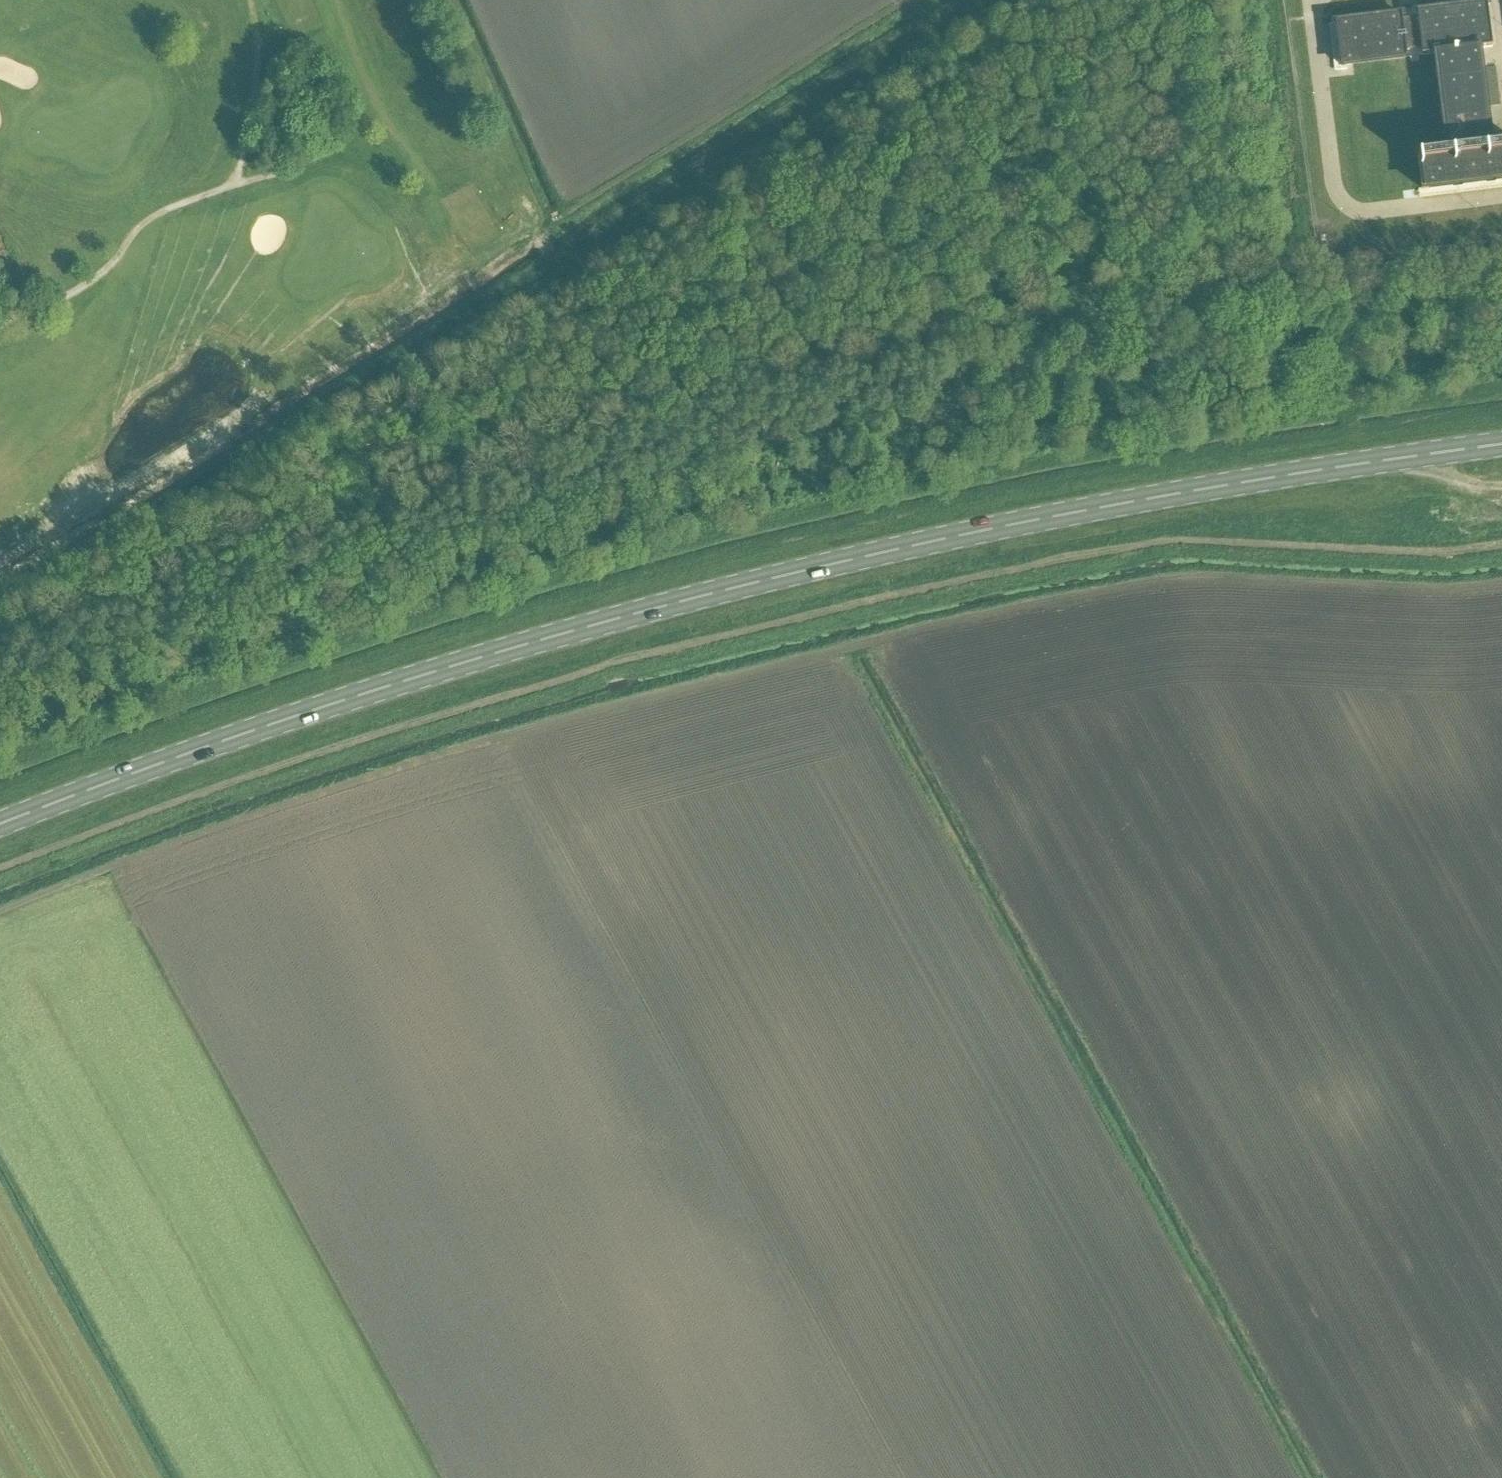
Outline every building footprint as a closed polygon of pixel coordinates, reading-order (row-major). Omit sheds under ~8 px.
[(1489,5),(1488,0),(1438,0),(1440,11),(1419,13),(1420,19),(1397,21),(1396,16),(1334,23),(1339,65),(1401,58),(1401,51),(1423,49),(1424,56),(1438,55),(1449,152),(1418,156),(1422,191),(1501,182),(1501,146),(1492,147),(1481,49),(1494,48),(1489,5)]
